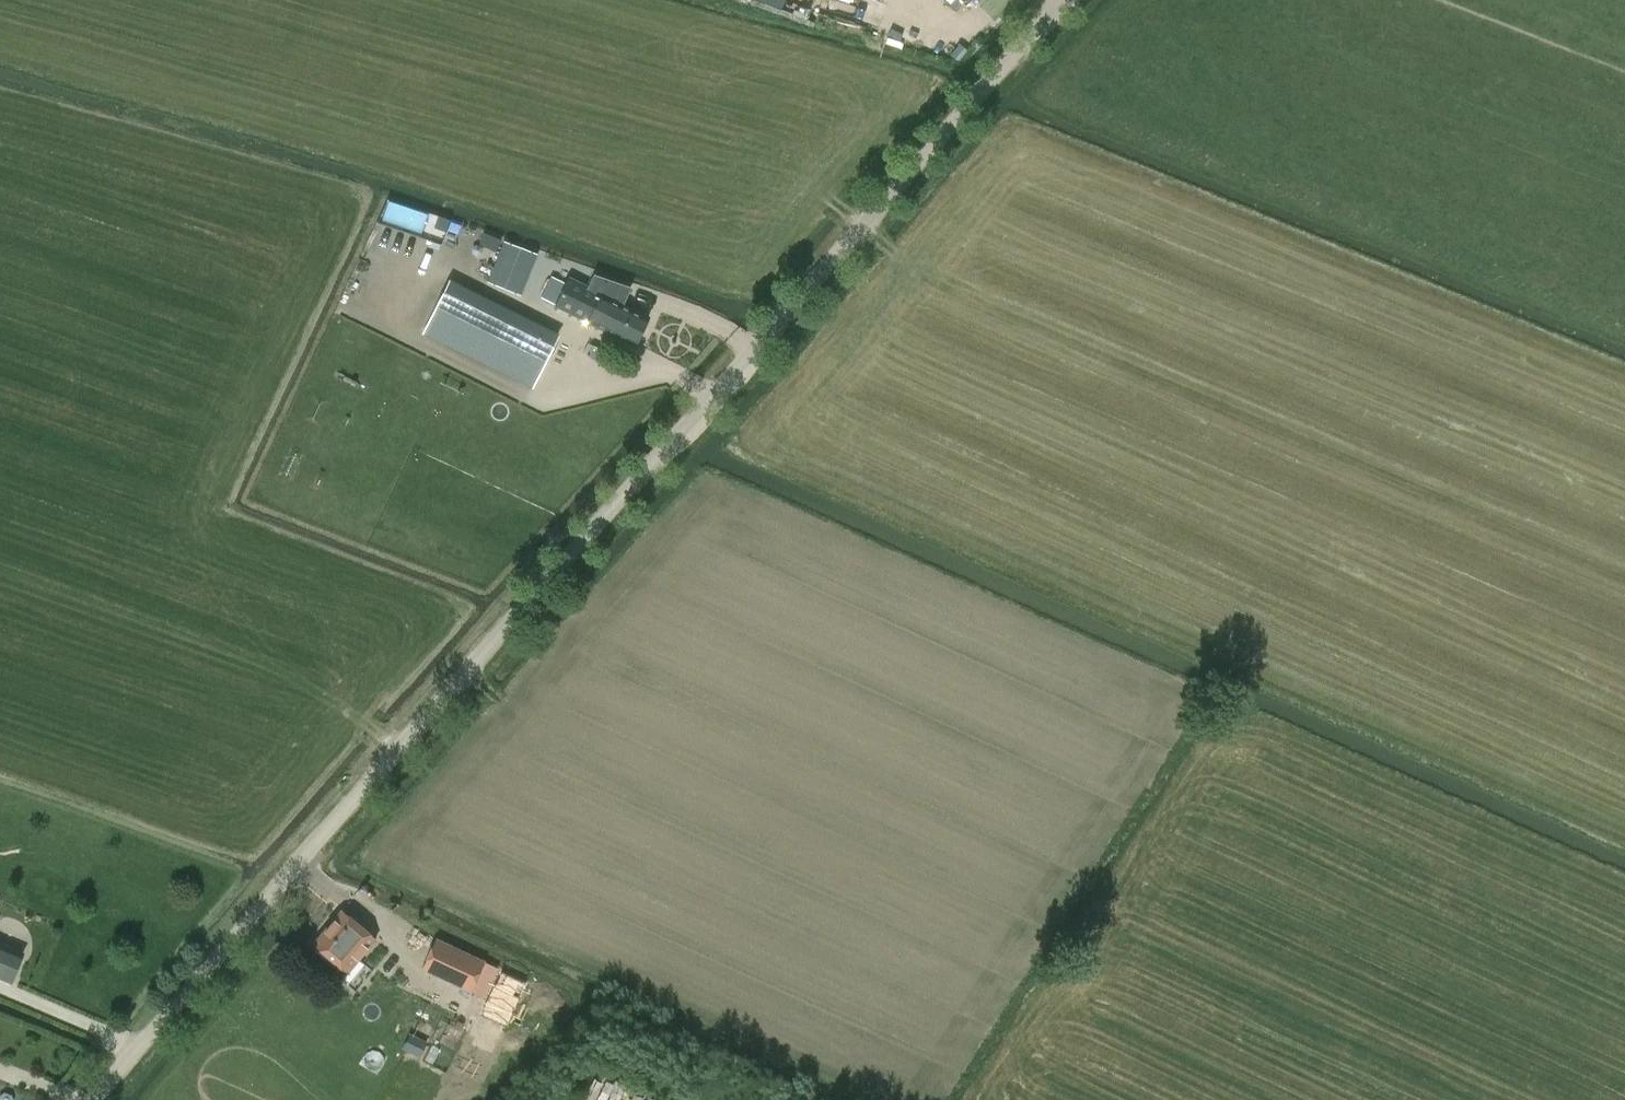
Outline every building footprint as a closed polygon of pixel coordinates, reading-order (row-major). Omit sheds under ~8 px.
[(968,50),(967,49),(960,44),(951,54),(957,60),(959,61),(968,50)] [(450,220),(443,218),(439,227),(447,230),(450,220)] [(511,266),(513,266),(504,290),(521,296),(537,254),(519,246),(517,251),(509,249),(504,263),(511,266)] [(552,276),(541,298),(555,303),(555,305),(587,321),(634,345),(647,317),(621,304),(629,288),(594,276),(588,287),(568,277),(566,282),(552,276)] [(482,296),(456,348),(483,362),(532,387),(558,335),(509,311),(482,296)] [(598,361),(603,350),(593,345),(588,356),(598,361)] [(341,909),(313,943),(348,972),(376,938),(341,909)] [(471,992),(486,961),(436,938),(422,969),(471,992)] [(10,982),(21,953),(0,944),(0,978),(10,982)] [(626,1090),(624,1099),(663,1099),(626,1090)]
